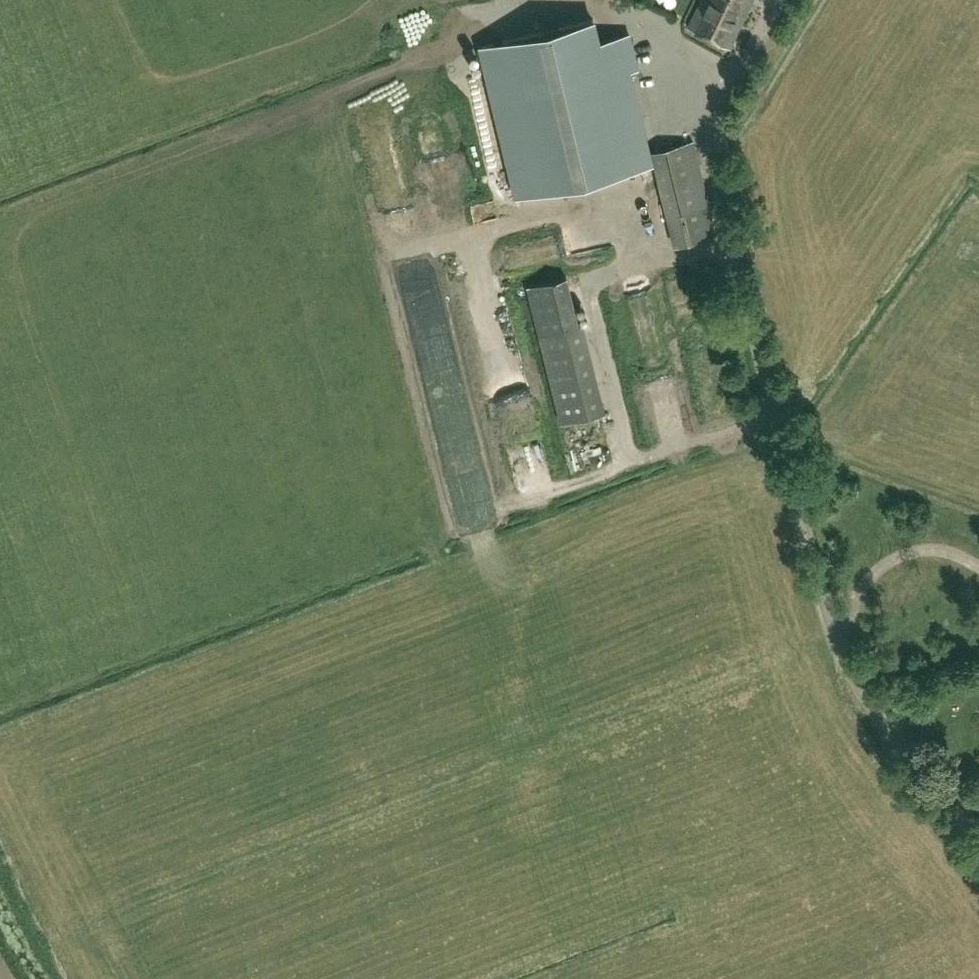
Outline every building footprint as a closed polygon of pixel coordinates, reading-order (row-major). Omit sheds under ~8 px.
[(753,0),(701,0),(689,24),(730,47),(753,0)] [(517,196),(652,163),(629,70),(637,68),(628,34),(598,41),(593,19),(480,46),(517,196)] [(674,245),(716,234),(693,141),(651,151),(674,245)] [(492,284),(504,281),(500,266),(488,269),(492,284)] [(578,323),(567,274),(527,284),(560,419),(603,408),(582,322),(578,323)] [(695,370),(681,373),(693,429),(715,425),(713,412),(722,410),(710,354),(692,357),(695,370)] [(670,382),(669,382),(667,359),(649,361),(652,396),(671,394),(670,382)] [(601,409),(586,419),(593,430),(608,421),(601,409)]
